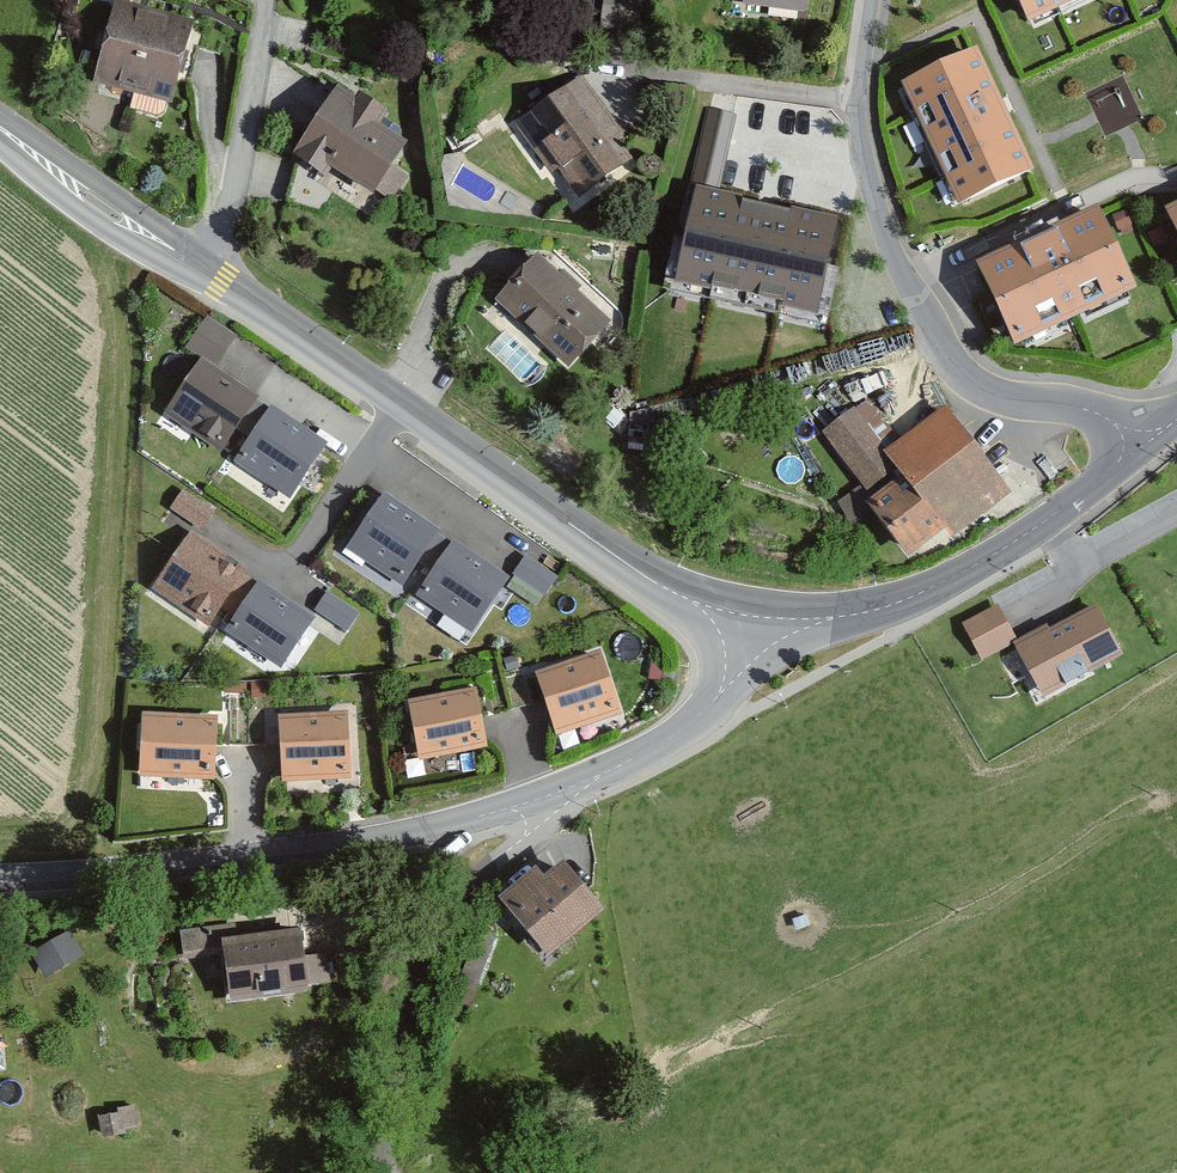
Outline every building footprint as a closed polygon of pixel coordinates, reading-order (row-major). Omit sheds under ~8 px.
[(744,10),(809,17),(811,0),(745,0),(744,10)] [(1028,28),(1087,0),(1015,0),(1028,28)] [(116,6),(95,85),(135,96),(157,17),(116,6)] [(157,17),(135,96),(175,107),(197,28),(157,17)] [(978,54),(902,88),(958,210),(1034,175),(978,54)] [(582,78),(517,126),(577,206),(630,166),(614,144),(625,135),(582,78)] [(339,87),(295,157),(331,179),(336,171),(377,197),(409,147),(381,130),(388,118),(339,87)] [(717,189),(739,115),(711,106),(689,180),(717,189)] [(841,217),(694,187),(673,291),(819,321),(841,217)] [(1163,214),(1176,246),(1176,208),(1163,214)] [(1014,350),(1135,293),(1097,213),(976,270),(1014,350)] [(537,254),(494,298),(566,368),(610,324),(537,254)] [(224,454),(264,400),(203,357),(164,411),(224,454)] [(295,501),(333,444),(275,406),(237,464),(295,501)] [(952,542),(1011,496),(943,409),(886,453),(854,411),(821,436),(872,502),(866,507),(908,561),(945,532),(952,542)] [(203,528),(216,508),(182,487),(169,507),(203,528)] [(408,588),(445,532),(386,494),(349,550),(408,588)] [(209,630),(249,575),(192,535),(153,590),(209,630)] [(475,636),(514,579),(454,538),(415,595),(475,636)] [(512,577),(547,592),(557,569),(522,554),(512,577)] [(281,670),(315,620),(262,583),(228,633),(281,670)] [(325,590),(315,612),(351,628),(361,606),(325,590)] [(996,604),(960,620),(977,659),(1013,644),(996,604)] [(1047,628),(1013,646),(1043,703),(1124,662),(1096,609),(1049,633),(1047,628)] [(624,718),(604,650),(534,671),(555,739),(624,718)] [(491,748),(481,687),(407,700),(418,761),(491,748)] [(219,781),(223,718),(145,713),(141,776),(219,781)] [(351,781),(349,713),(278,716),(280,783),(351,781)] [(547,965),(606,916),(563,865),(543,881),(535,871),(496,903),(547,965)] [(30,950),(45,973),(80,951),(65,928),(30,950)] [(300,934),(221,945),(229,1007),(308,997),(300,934)]
